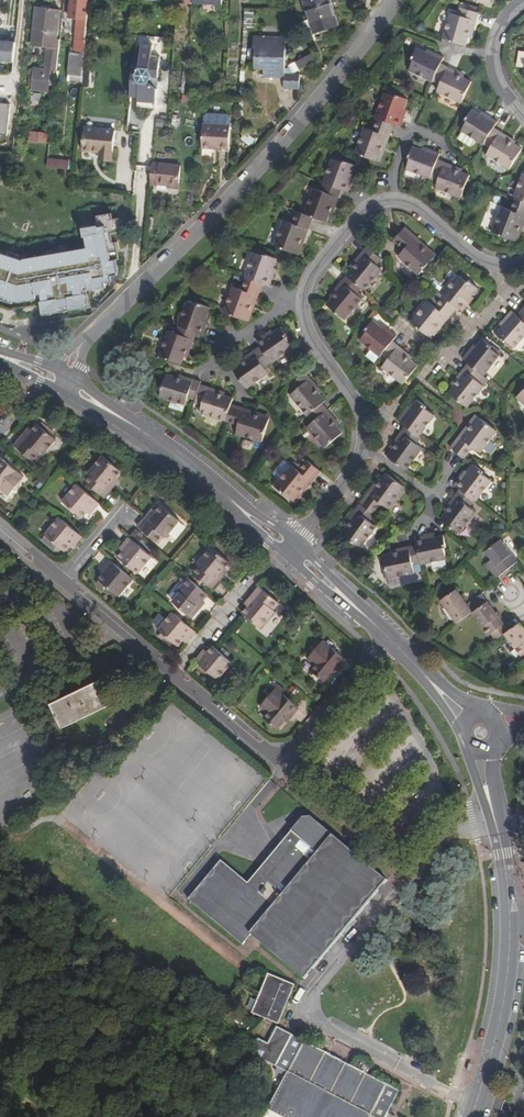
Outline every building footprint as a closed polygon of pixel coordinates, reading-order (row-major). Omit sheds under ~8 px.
[(74,63),(86,64),(88,43),(86,43),(90,0),(73,0),(72,10),(79,11),(74,63)] [(311,34),(337,27),(327,0),(305,0),(300,2),(306,18),(311,34)] [(58,41),(61,12),(52,12),(52,7),(43,7),(42,12),(37,11),(34,48),(48,49),(44,72),(36,71),(34,89),(34,91),(50,92),(52,73),(58,73),(61,41),(58,41)] [(451,11),(442,38),(465,46),(468,37),(474,21),(476,22),(479,13),(461,7),(458,14),(451,11)] [(151,14),(140,13),(137,38),(137,41),(149,42),(151,16),(151,14)] [(247,25),(255,25),(256,14),(248,14),(247,25)] [(306,18),(303,18),(309,37),(311,34),(306,18)] [(284,71),(283,39),(251,37),(251,49),(252,49),(251,58),(250,70),(260,72),(260,78),(282,79),(281,90),(298,91),(298,76),(294,76),(293,74),(293,73),(284,71)] [(149,45),(149,42),(137,41),(136,54),(141,54),(142,44),(149,45)] [(15,64),(16,51),(7,50),(7,43),(0,43),(0,62),(15,64)] [(432,81),(441,63),(444,57),(438,54),(433,52),(432,54),(417,47),(412,58),(413,59),(408,70),(432,81)] [(293,73),(318,61),(312,50),(287,63),(293,73)] [(142,62),(141,69),(150,70),(150,62),(142,62)] [(441,63),(432,81),(439,84),(436,91),(462,103),(471,81),(458,75),(447,70),(448,67),(441,63)] [(151,70),(150,70),(141,69),(137,75),(141,82),(148,82),(152,77),(154,78),(160,76),(156,68),(151,70)] [(377,118),(394,125),(400,127),(402,121),(404,115),(402,115),(408,100),(396,95),(396,97),(385,93),(375,117),(377,118)] [(188,104),(206,105),(207,98),(188,97),(188,104)] [(483,145),(484,143),(494,127),(497,121),(491,117),(487,115),(485,118),(472,109),(465,120),(467,121),(461,131),(483,145)] [(128,115),(129,130),(138,130),(137,115),(128,115)] [(394,125),(377,118),(373,129),(365,126),(355,152),(362,155),(377,161),(383,146),(387,136),(389,137),(394,125)] [(233,126),(212,124),(205,124),(203,148),(210,148),(215,148),(215,146),(220,146),(220,149),(232,149),(233,126)] [(494,127),(484,143),(490,147),(486,154),(510,168),(522,148),(515,144),(499,134),(501,132),(494,127)] [(114,160),(117,132),(86,129),(83,152),(102,154),(101,159),(114,160)] [(29,142),(48,143),(49,133),(30,131),(29,142)] [(430,179),(431,177),(437,159),(439,153),(433,150),(428,148),(427,151),(412,146),(407,158),(409,158),(406,169),(430,179)] [(323,184),(341,191),(345,192),(350,180),(353,181),(354,177),(358,166),(343,161),(342,162),(332,158),(322,183),(323,184)] [(70,161),(49,159),(48,169),(61,171),(69,172),(70,161)] [(437,159),(431,177),(438,180),(435,187),(461,196),(469,175),(455,170),(444,165),(445,163),(437,159)] [(152,182),(165,183),(173,184),(173,187),(180,187),(182,164),(166,163),(154,162),(153,172),(152,182)] [(523,202),(523,173),(523,172),(512,198),(515,199),(523,202)] [(338,199),(341,191),(323,184),(321,191),(314,188),(303,214),(313,218),(325,223),(331,208),(335,198),(338,199)] [(515,199),(510,211),(502,208),(492,232),(513,241),(514,241),(521,224),(523,217),(523,202),(515,199)] [(313,218),(303,214),(296,211),(291,224),(283,221),(273,246),(281,249),(296,254),(303,237),(305,230),(307,231),(313,218)] [(21,303),(44,300),(46,314),(92,309),(90,290),(115,287),(114,276),(121,275),(120,262),(115,261),(111,226),(87,229),(90,251),(32,258),(0,249),(0,297),(21,303)] [(406,228),(394,240),(403,249),(398,256),(419,275),(435,256),(425,247),(414,238),(416,236),(406,228)] [(346,275),(362,288),(365,291),(383,269),(376,264),(381,259),(366,247),(362,252),(364,255),(357,263),(346,275)] [(247,277),(263,284),(268,285),(271,279),(273,274),(270,273),(276,259),(264,254),(264,256),(253,252),(243,275),(247,277)] [(357,293),(362,288),(346,275),(341,282),(343,284),(331,298),(326,304),(344,319),(362,298),(357,293)] [(445,296),(459,308),(463,311),(467,306),(470,302),(469,300),(472,296),(478,288),(469,280),(467,282),(458,275),(442,294),(445,296)] [(263,284),(247,277),(242,290),(233,286),(223,312),(245,321),(251,308),(255,296),(258,296),(263,284)] [(449,319),(459,308),(445,296),(436,307),(429,301),(411,323),(429,338),(440,325),(447,318),(449,319)] [(180,325),(197,332),(203,334),(207,323),(205,322),(206,318),(211,307),(199,302),(198,304),(188,300),(178,324),(180,325)] [(517,316),(512,311),(505,319),(503,321),(505,322),(495,334),(505,343),(506,341),(515,348),(523,338),(523,322),(517,316)] [(380,355),(392,341),(397,335),(391,331),(388,328),(386,330),(374,320),(366,330),(367,331),(359,341),(379,357),(380,355)] [(197,332),(180,325),(177,332),(170,330),(160,356),(164,357),(181,365),(189,345),(191,339),(194,340),(197,332)] [(256,341),(260,347),(271,362),(272,363),(292,348),(285,338),(287,337),(280,327),(273,332),(267,336),(265,335),(256,341)] [(467,363),(483,375),(484,375),(500,355),(490,348),(492,346),(482,339),(477,345),(472,351),(470,349),(463,359),(467,363)] [(392,341),(380,355),(386,360),(381,366),(403,384),(418,365),(406,356),(397,349),(398,347),(392,341)] [(265,366),(271,362),(260,347),(253,351),(255,354),(244,362),(233,370),(246,389),(270,372),(265,366)] [(478,381),(483,375),(467,363),(462,369),(465,371),(458,380),(448,392),(467,407),(484,385),(478,381)] [(291,394),(308,415),(322,403),(326,400),(318,390),(309,380),(311,378),(305,371),(291,383),(296,390),(291,394)] [(195,399),(199,384),(200,382),(193,380),(192,382),(186,380),(166,374),(159,396),(186,405),(188,397),(195,399)] [(226,420),(231,404),(233,398),(223,394),(207,389),(208,387),(199,384),(195,399),(194,401),(201,403),(198,412),(226,420)] [(417,399),(410,409),(411,410),(408,413),(405,417),(400,422),(419,437),(436,415),(426,408),(427,407),(417,399)] [(323,405),(322,403),(308,415),(312,420),(305,426),(324,448),(343,433),(330,417),(326,412),(327,410),(323,405)] [(231,404),(226,420),(238,425),(235,433),(262,441),(269,419),(249,412),(243,410),(244,408),(242,407),(231,404)] [(460,454),(464,457),(472,447),(479,453),(497,431),(478,416),(461,437),(459,435),(450,447),(460,454)] [(393,452),(389,458),(405,470),(422,448),(416,443),(421,438),(419,437),(400,422),(399,423),(407,430),(397,443),(391,450),(393,452)] [(39,424),(33,430),(29,434),(26,432),(14,445),(19,449),(51,435),(39,424)] [(58,441),(51,435),(19,449),(35,463),(41,457),(43,457),(58,441)] [(106,499),(118,486),(114,483),(118,479),(124,472),(104,456),(89,473),(91,475),(85,481),(106,499)] [(0,459),(0,491),(0,490),(8,497),(24,478),(1,457),(0,459)] [(311,481),(313,483),(321,474),(308,462),(299,472),(292,466),(275,485),(293,501),(311,481)] [(460,489),(474,501),(475,501),(490,481),(482,475),(484,473),(474,464),(467,472),(464,477),(462,475),(459,479),(454,485),(460,489)] [(369,492),(360,504),(374,515),(382,504),(389,510),(406,487),(386,473),(377,485),(371,494),(369,492)] [(95,511),(101,504),(78,484),(64,501),(84,518),(89,512),(92,509),(95,511)] [(470,507),(474,501),(460,489),(455,495),(454,496),(457,498),(450,506),(440,519),(458,534),(476,512),(470,507)] [(374,515),(360,504),(356,510),(358,512),(354,518),(342,534),(361,549),(378,526),(371,522),(376,516),(374,515)] [(146,519),(139,527),(158,543),(164,537),(166,539),(181,521),(162,505),(156,511),(152,515),(149,513),(145,518),(146,519)] [(84,537),(61,517),(46,534),(66,551),(71,545),(74,542),(77,545),(84,537)] [(138,526),(139,527),(146,519),(145,518),(138,526)] [(417,545),(421,564),(446,559),(444,549),(447,548),(444,535),(436,537),(428,538),(428,535),(415,538),(417,545)] [(126,547),(122,552),(118,556),(138,573),(152,557),(130,537),(124,545),(126,547)] [(488,564),(498,577),(505,572),(519,561),(502,538),(487,550),(494,559),(488,564)] [(421,564),(417,545),(410,546),(408,546),(409,549),(402,550),(383,554),(388,578),(414,573),(413,566),(421,564)] [(221,574),(224,569),(230,563),(210,546),(196,563),(198,565),(192,572),(212,589),(223,576),(221,574)] [(119,596),(133,579),(110,560),(104,567),(106,569),(104,572),(98,579),(119,596)] [(201,600),(204,601),(208,596),(188,578),(178,590),(180,592),(172,601),(192,619),(200,609),(196,606),(201,600)] [(250,602),(246,607),(240,613),(243,616),(256,627),(259,630),(274,612),(273,611),(279,604),(259,587),(248,600),(250,602)] [(472,612),(487,601),(485,597),(482,593),(467,604),(458,590),(442,601),(456,622),(472,612)] [(196,606),(200,609),(206,603),(204,601),(201,600),(196,606)] [(504,633),(508,631),(501,620),(487,601),(472,612),(488,636),(492,634),(496,639),(504,633)] [(189,639),(195,632),(172,612),(158,629),(177,645),(183,639),(185,636),(189,639)] [(508,631),(504,633),(520,656),(523,654),(523,656),(523,627),(521,622),(508,631)] [(323,681),(331,672),(335,668),(338,670),(346,661),(323,640),(307,659),(314,666),(310,670),(323,681)] [(201,652),(194,660),(217,680),(232,663),(215,649),(215,650),(211,647),(207,652),(204,655),(201,652)] [(103,684),(54,706),(65,730),(114,707),(103,684)] [(276,729),(284,720),(288,715),(291,717),(299,708),(275,688),(259,707),(270,716),(266,720),(276,729)] [(299,821),(278,845),(284,850),(259,880),(253,875),(244,885),(217,863),(184,902),(236,948),(246,936),(299,982),(382,885),(307,821),(299,821)] [(284,850),(278,845),(253,875),(259,880),(284,850)] [(263,977),(245,1016),(270,1027),(288,988),(263,977)] [(278,1027),(268,1044),(258,1037),(248,1054),(287,1071),(268,1109),(270,1109),(285,1116),(386,1116),(400,1091),(278,1027)]
